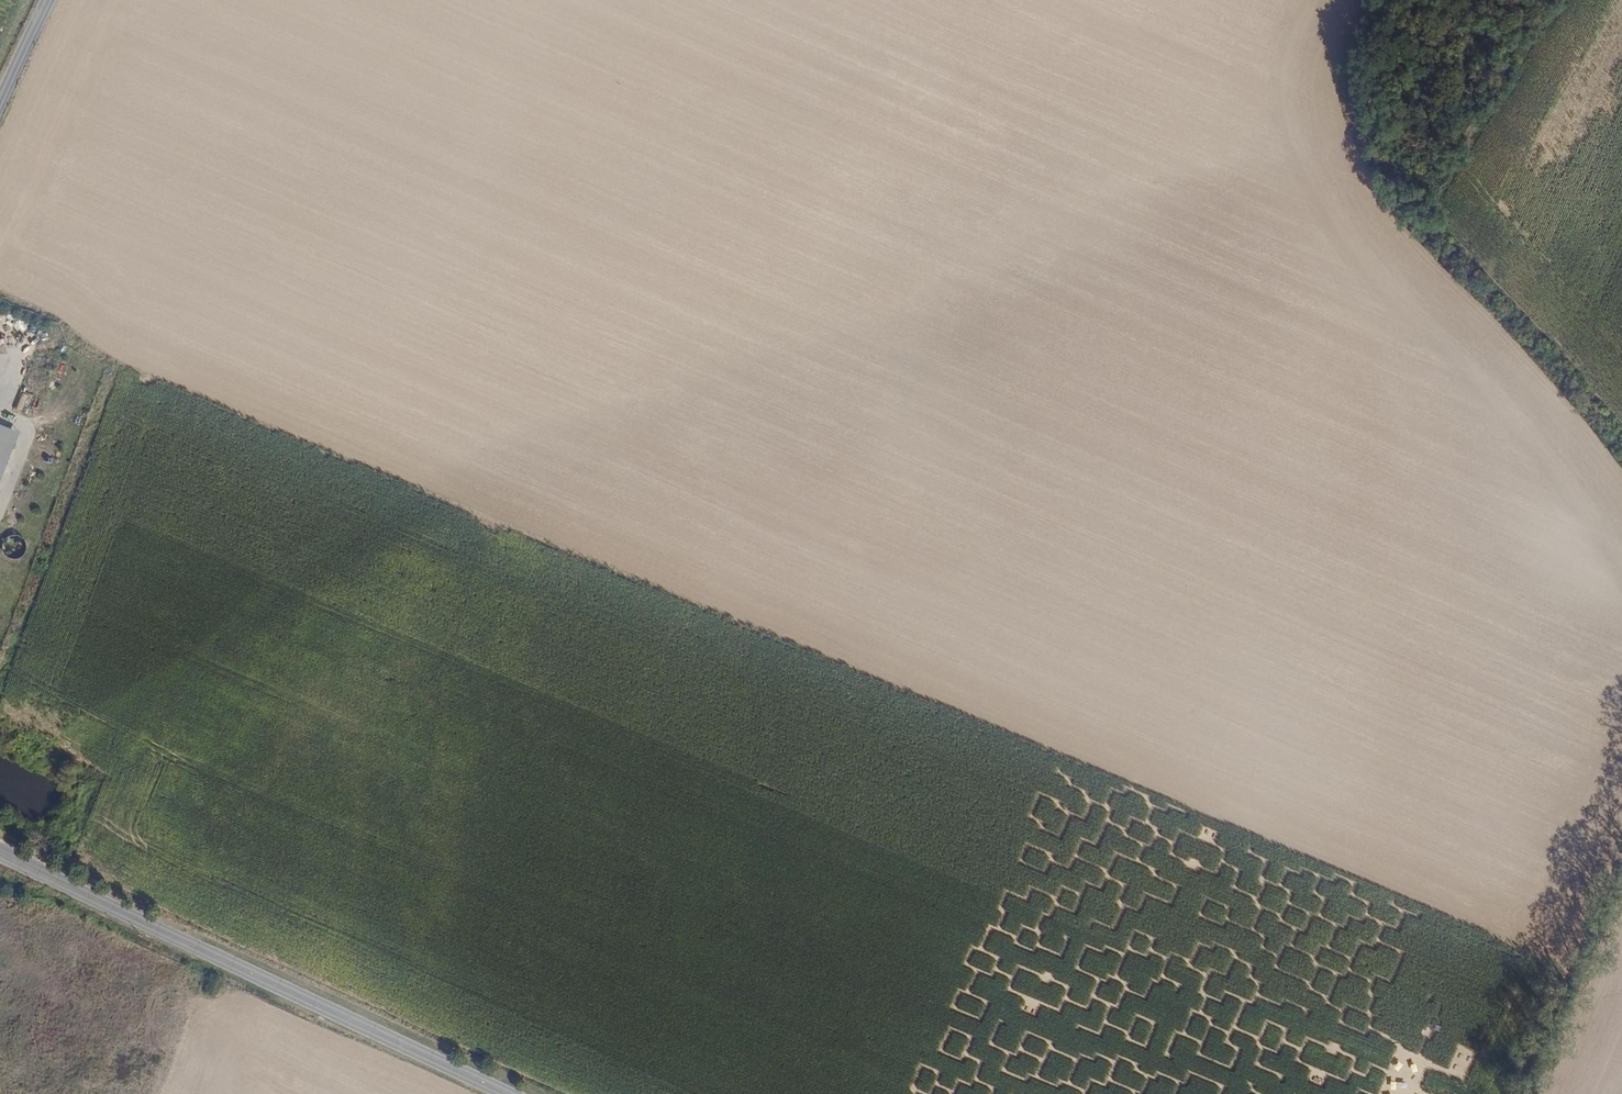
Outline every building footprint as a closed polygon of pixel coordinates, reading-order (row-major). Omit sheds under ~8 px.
[(0,313),(0,405),(11,409),(42,329),(0,313)] [(18,437),(0,429),(0,481),(18,437)]
